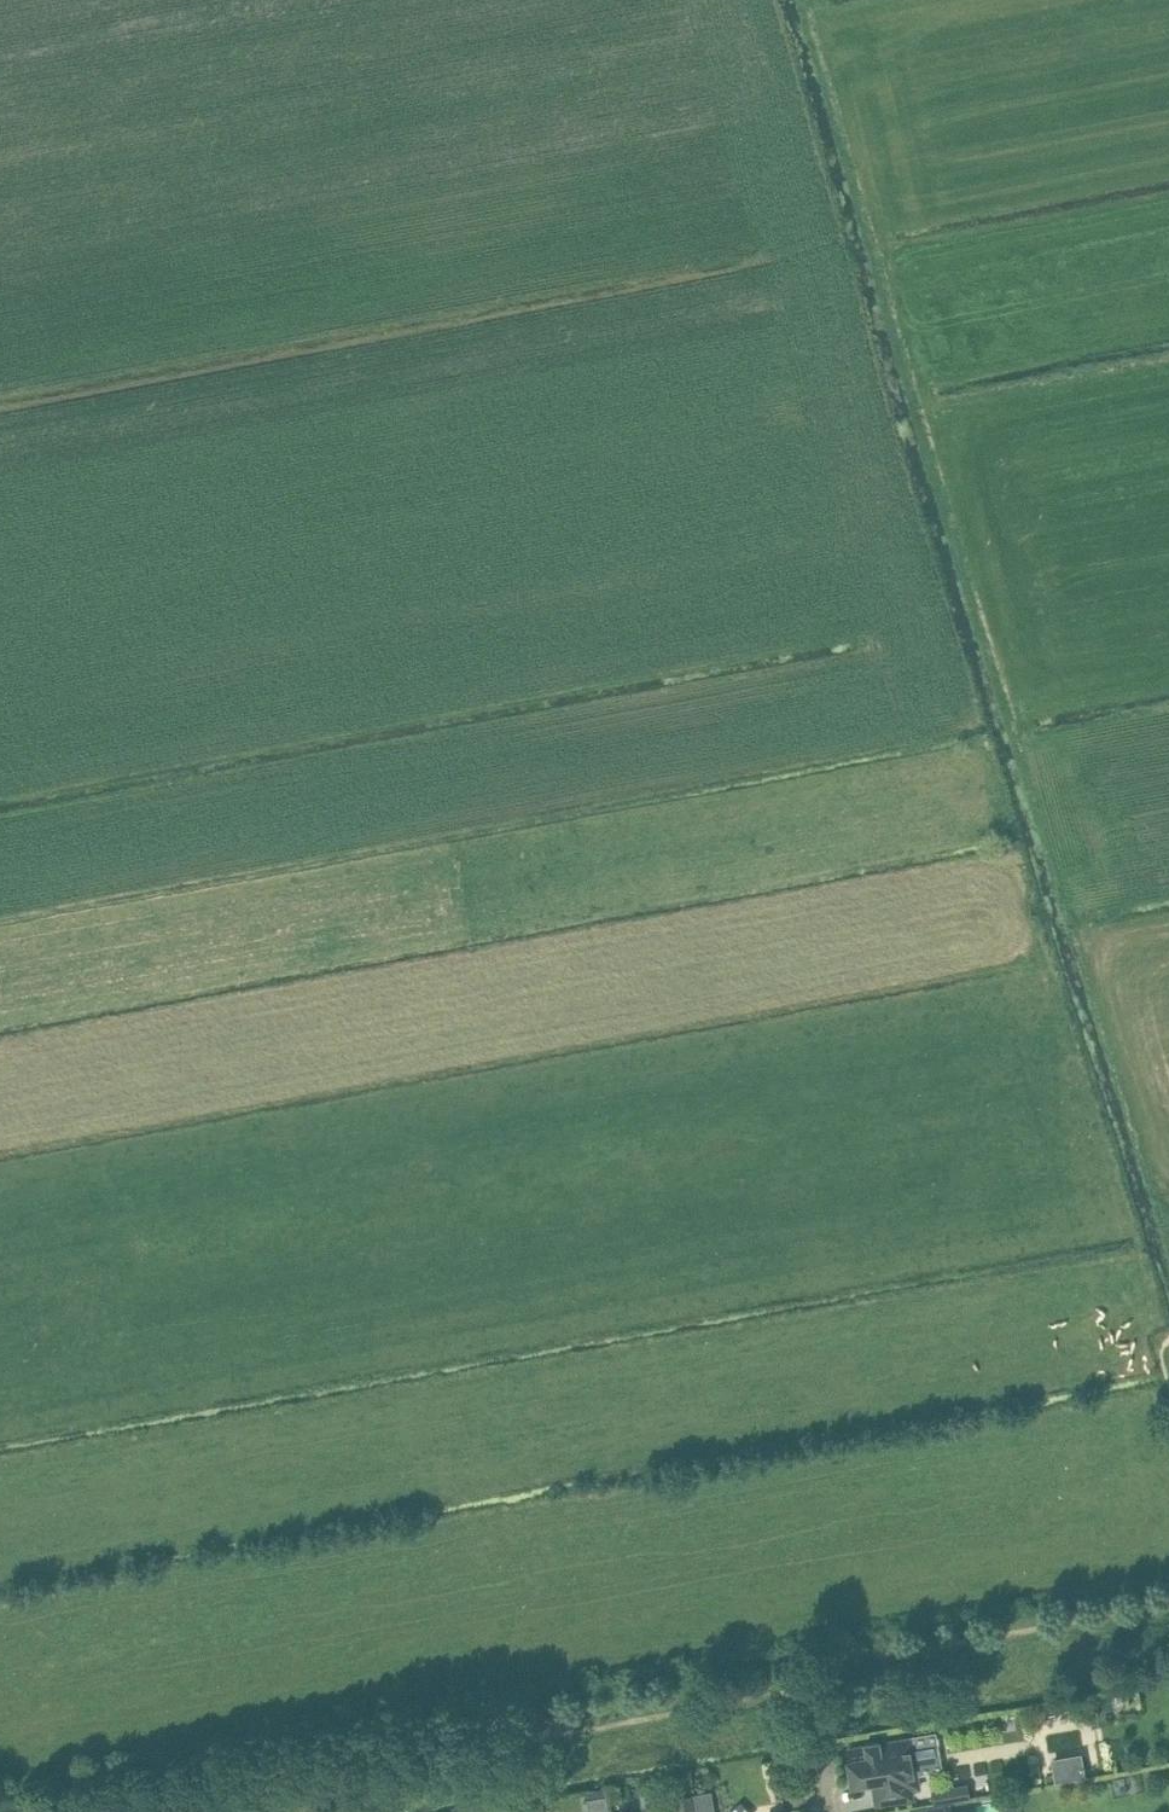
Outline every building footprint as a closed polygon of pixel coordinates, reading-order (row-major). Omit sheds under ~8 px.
[(913,1739),(905,1741),(880,1745),(880,1741),(866,1744),(866,1747),(849,1750),(854,1784),(875,1780),(878,1802),(912,1796),(910,1787),(921,1785),(913,1739)] [(1053,1783),(1087,1773),(1080,1748),(1046,1758),(1053,1783)] [(964,1784),(967,1800),(989,1796),(987,1780),(964,1784)] [(951,1803),(948,1787),(932,1790),(935,1805),(949,1803),(951,1803)] [(674,1798),(677,1811),(697,1811),(693,1794),(674,1798)] [(588,1799),(590,1811),(609,1811),(607,1795),(588,1799)] [(524,1802),(526,1811),(545,1811),(543,1799),(524,1802)] [(935,1805),(914,1809),(914,1811),(951,1811),(949,1803),(935,1805)]
